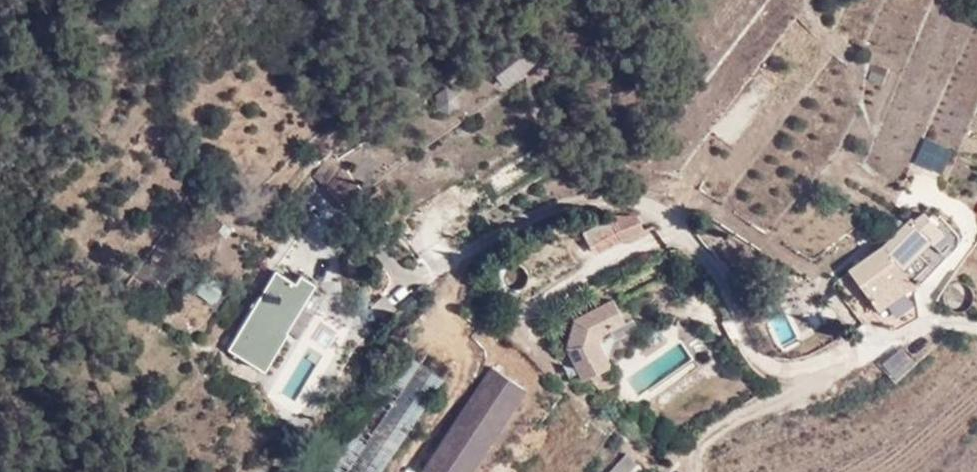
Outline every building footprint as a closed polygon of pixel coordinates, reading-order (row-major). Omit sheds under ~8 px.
[(350,184),(332,168),(315,193),(334,209),(350,184)] [(350,184),(334,209),(366,233),(372,206),(350,184)] [(636,217),(612,216),(608,218),(619,242),(642,231),(636,217)] [(903,269),(919,252),(932,241),(934,243),(944,233),(930,217),(920,228),(917,224),(887,254),(895,263),(898,261),(903,269)] [(619,242),(608,218),(585,230),(597,254),(619,242)] [(908,291),(916,285),(913,282),(903,269),(898,261),(895,263),(887,254),(884,250),(853,273),(880,312),(908,291)] [(903,269),(913,282),(929,265),(919,252),(903,269)] [(316,287),(301,278),(296,285),(270,270),(223,349),(265,374),(316,287)] [(970,289),(963,285),(955,285),(949,290),(947,297),(949,306),(958,312),(966,310),(971,305),(973,295),(970,289)] [(915,300),(908,291),(880,312),(886,322),(915,300)] [(620,321),(609,301),(576,320),(570,344),(588,379),(610,367),(595,338),(596,334),(620,321)] [(445,375),(400,344),(321,461),(337,471),(380,471),(445,375)] [(490,368),(421,471),(477,471),(528,393),(490,368)] [(614,471),(645,471),(628,456),(614,471)]
